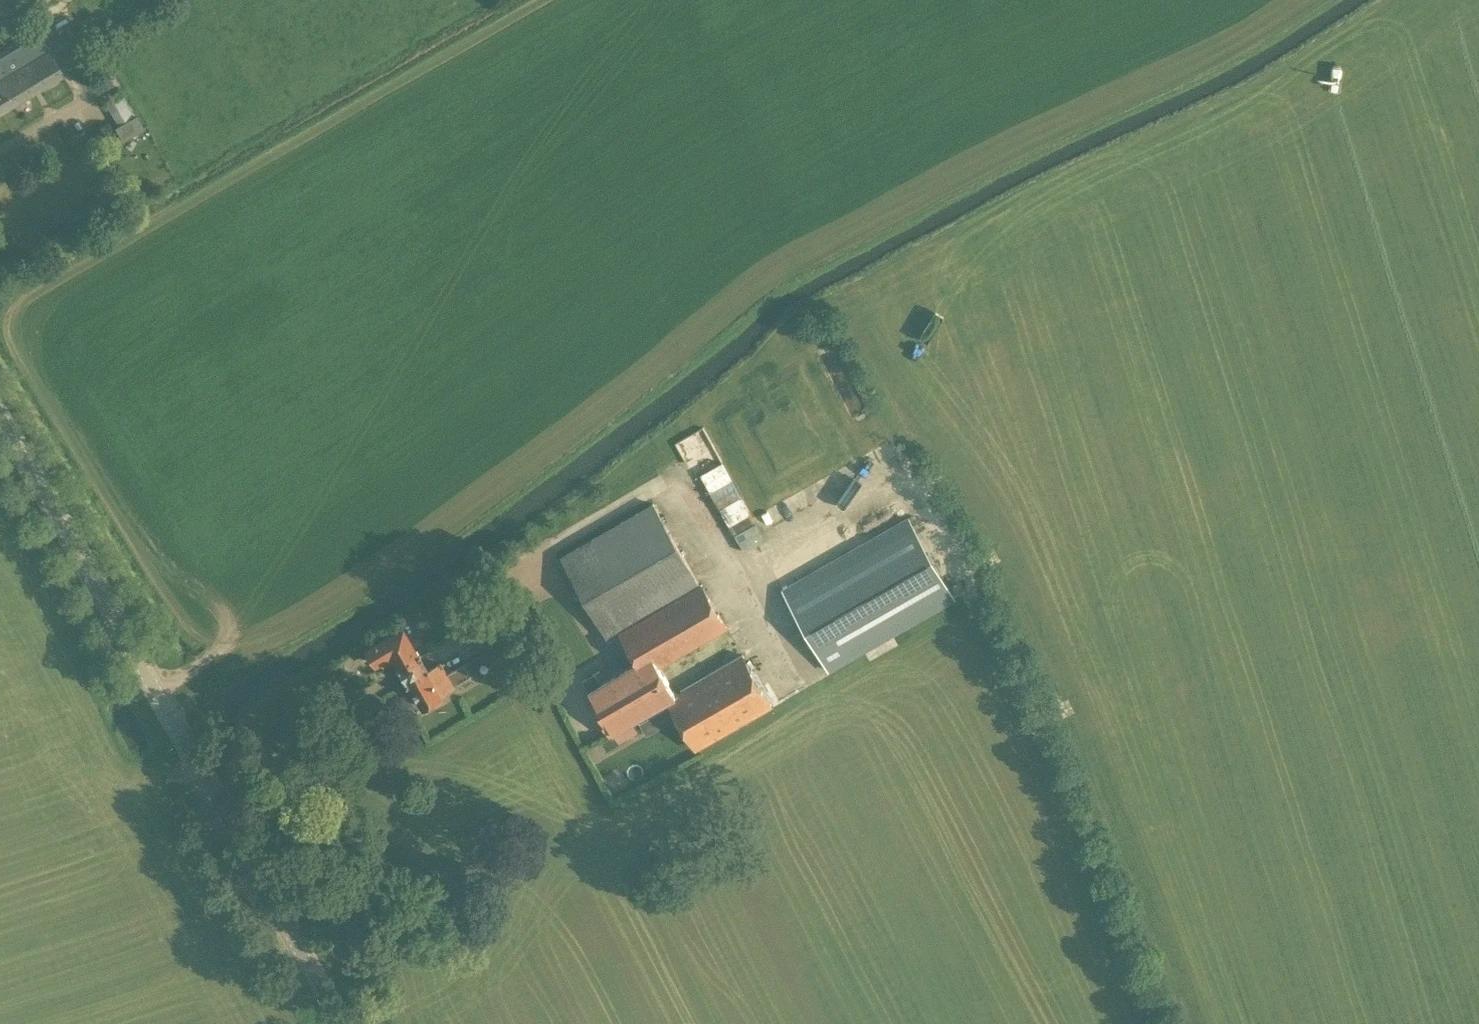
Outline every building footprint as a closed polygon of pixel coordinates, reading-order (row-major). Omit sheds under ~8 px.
[(40,0),(0,0),(0,23),(40,0)] [(62,73),(46,46),(4,72),(9,82),(0,88),(0,110),(62,73)] [(111,104),(121,121),(132,115),(122,97),(111,104)] [(702,462),(716,457),(704,426),(675,437),(683,459),(699,453),(702,462)] [(585,680),(600,708),(601,710),(664,674),(732,634),(654,501),(560,556),(609,639),(619,633),(636,662),(604,680),(599,672),(585,680)] [(830,670),(916,621),(954,599),(908,517),(783,587),(830,670)] [(791,573),(809,566),(805,556),(788,564),(791,573)] [(391,656),(426,718),(452,703),(447,695),(473,680),(464,664),(447,674),(441,664),(432,669),(406,623),(365,647),(375,665),(391,656)] [(601,710),(600,708),(595,711),(609,735),(613,733),(619,742),(637,732),(632,723),(668,703),(695,749),(774,704),(745,655),(676,696),(664,674),(601,710)]
